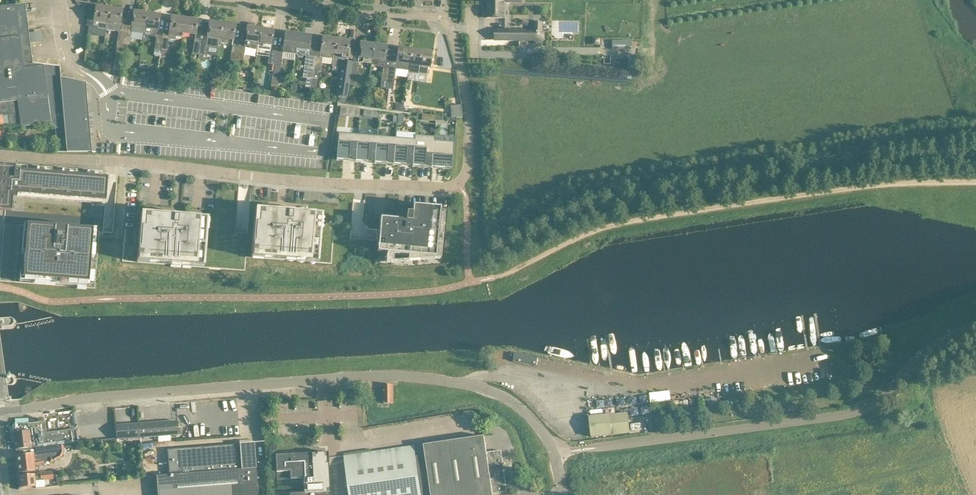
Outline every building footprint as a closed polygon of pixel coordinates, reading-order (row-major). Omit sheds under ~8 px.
[(483,0),(485,0),(485,2),(487,2),(487,5),(485,5),(485,16),(487,16),(487,18),(502,18),(502,32),(495,32),(495,40),(505,40),(519,40),(519,47),(534,47),(534,40),(544,40),(544,32),(542,32),(542,22),(534,22),(535,13),(508,13),(508,9),(506,9),(506,2),(514,2),(514,0),(483,0)] [(1,116),(7,115),(8,124),(8,126),(9,127),(19,127),(23,126),(51,124),(51,129),(55,129),(57,148),(57,152),(92,152),(88,113),(89,113),(90,112),(91,111),(92,109),(92,108),(92,106),(91,105),(90,104),(89,103),(87,103),(86,91),(86,83),(60,77),(60,70),(60,67),(43,65),(32,63),(30,43),(29,34),(28,33),(27,26),(27,19),(25,4),(20,4),(11,5),(0,6),(0,116),(1,116)] [(107,22),(109,8),(96,6),(96,8),(89,7),(86,26),(88,26),(97,27),(97,29),(106,30),(107,22)] [(107,22),(106,30),(113,31),(117,28),(119,28),(120,24),(121,19),(121,18),(122,10),(109,8),(107,22)] [(144,33),(144,32),(145,28),(147,13),(134,11),(131,32),(144,33)] [(147,13),(145,28),(152,29),(151,34),(151,36),(156,36),(157,35),(158,29),(160,15),(147,13)] [(160,56),(165,57),(166,50),(167,50),(169,39),(175,40),(176,37),(182,37),(183,33),(185,18),(172,16),(169,34),(163,33),(163,36),(161,49),(161,50),(160,56)] [(196,34),(198,20),(185,18),(183,33),(196,34)] [(220,43),(220,38),(222,23),(209,22),(207,42),(201,41),(199,55),(205,55),(206,46),(219,48),(220,43)] [(233,40),(235,25),(222,23),(220,38),(220,43),(228,44),(229,39),(233,40)] [(247,27),(245,45),(249,46),(249,48),(258,49),(260,29),(253,28),(254,24),(248,23),(248,27),(247,27)] [(258,49),(270,51),(270,50),(272,40),(273,30),(260,29),(258,49)] [(119,32),(115,59),(121,60),(122,50),(125,31),(119,30),(119,32)] [(129,45),(131,32),(125,31),(122,50),(127,50),(127,45),(129,45)] [(283,47),(282,52),(283,52),(295,54),(296,48),(298,34),(285,32),(284,42),(283,47)] [(296,48),(295,54),(296,54),(298,57),(302,58),(304,55),(307,56),(308,56),(311,36),(298,34),(296,48)] [(156,36),(155,48),(161,49),(163,36),(157,35),(156,36)] [(323,37),(320,57),(322,58),(333,59),(336,39),(323,37)] [(350,59),(351,49),(348,49),(349,41),(336,39),(333,59),(341,60),(342,60),(344,60),(345,60),(345,59),(345,58),(350,59)] [(199,55),(201,41),(194,40),(192,54),(199,55)] [(615,49),(634,50),(634,41),(615,40),(615,49)] [(359,52),(359,57),(363,58),(362,62),(371,63),(372,59),(374,44),(361,42),(359,52)] [(371,63),(371,65),(383,67),(381,80),(388,81),(390,67),(390,61),(392,53),(386,52),(387,47),(387,46),(374,44),(372,59),(371,63)] [(237,60),(239,46),(232,45),(229,66),(236,67),(237,60)] [(396,68),(396,69),(409,70),(410,64),(411,49),(398,48),(397,58),(396,62),(396,68)] [(409,70),(408,72),(418,74),(427,75),(428,67),(429,67),(431,52),(411,49),(410,64),(409,70)] [(269,57),(268,64),(270,64),(269,67),(269,71),(273,71),(273,72),(274,65),(276,51),(270,50),(270,51),(269,57)] [(276,51),(274,65),(281,66),(282,58),(283,52),(282,52),(276,51)] [(307,56),(305,70),(312,71),(314,57),(308,56),(307,56)] [(314,57),(312,71),(318,72),(320,72),(322,64),(322,63),(322,58),(320,57),(314,57)] [(629,73),(641,73),(641,57),(630,57),(629,73)] [(342,61),(337,95),(338,96),(339,96),(347,97),(348,84),(349,85),(352,62),(346,61),(342,61)] [(352,62),(349,85),(355,85),(358,63),(352,62)] [(273,71),(273,75),(278,76),(279,76),(281,66),(274,65),(273,72),(273,71)] [(385,101),(384,109),(389,109),(389,101),(391,89),(393,90),(395,76),(396,69),(396,68),(390,67),(388,81),(387,89),(385,101)] [(273,75),(270,93),(275,94),(278,76),(273,75)] [(339,96),(338,103),(345,104),(347,97),(346,97),(339,96)] [(451,118),(462,117),(461,105),(450,106),(451,118)] [(341,107),(339,115),(346,116),(348,108),(341,107)] [(339,133),(337,160),(338,160),(338,159),(343,159),(343,160),(344,160),(348,160),(348,158),(354,158),(356,158),(358,135),(340,134),(340,133),(339,133)] [(356,158),(355,162),(357,162),(357,161),(367,161),(367,159),(375,160),(377,137),(376,137),(360,135),(359,135),(359,134),(358,134),(358,135),(356,158)] [(412,165),(412,166),(414,166),(414,165),(418,166),(420,166),(424,166),(424,164),(431,164),(432,164),(434,141),(435,141),(435,136),(434,136),(434,137),(422,136),(418,136),(416,136),(416,135),(415,135),(414,140),(415,140),(413,163),(412,165)] [(375,162),(374,163),(376,163),(376,162),(381,163),(380,163),(382,163),(386,163),(386,161),(394,161),(396,138),(395,138),(382,137),(380,137),(378,137),(378,136),(377,136),(377,137),(375,160),(375,162)] [(394,161),(393,165),(395,165),(395,164),(405,165),(405,162),(413,163),(415,140),(414,140),(397,138),(397,137),(396,137),(396,138),(394,161)] [(431,164),(431,168),(433,168),(433,167),(439,167),(444,168),(445,168),(451,168),(453,143),(435,141),(434,141),(432,164),(431,164)] [(6,210),(5,219),(1,219),(0,231),(3,231),(0,273),(0,281),(95,288),(99,239),(112,240),(113,233),(118,174),(117,174),(108,174),(108,173),(15,166),(0,165),(0,210),(6,210)] [(397,220),(380,219),(378,235),(377,252),(435,258),(439,208),(412,206),(411,213),(411,214),(406,213),(405,223),(401,222),(396,222),(397,220)] [(125,227),(122,261),(245,271),(246,257),(333,264),(336,230),(321,229),(322,214),(255,209),(253,235),(248,234),(241,234),(235,233),(235,235),(207,233),(208,219),(141,213),(139,228),(125,227)] [(393,384),(384,385),(384,403),(390,403),(393,403),(393,386),(393,384)] [(717,399),(706,401),(707,410),(718,408),(717,399)] [(592,437),(630,433),(627,413),(590,417),(592,437)] [(13,427),(9,427),(11,443),(14,442),(15,449),(28,447),(31,447),(42,446),(63,444),(80,443),(78,431),(78,429),(68,430),(69,435),(48,437),(48,438),(42,439),(40,423),(40,422),(28,423),(28,418),(15,419),(15,423),(12,426),(13,427)] [(138,437),(178,434),(177,421),(137,424),(138,437)] [(117,439),(138,437),(137,424),(116,426),(117,438),(117,439)] [(344,457),(346,467),(350,494),(493,494),(507,492),(504,470),(503,465),(501,450),(487,452),(484,436),(424,445),(414,446),(414,447),(344,457)] [(61,458),(64,452),(63,445),(63,444),(42,446),(31,447),(28,447),(15,449),(16,455),(18,473),(28,472),(36,471),(35,465),(54,463),(53,461),(56,460),(59,459),(61,458)] [(240,444),(167,449),(168,459),(169,474),(242,469),(240,444)] [(328,452),(323,453),(323,451),(311,452),(311,453),(293,454),(276,455),(277,472),(290,471),(290,479),(295,479),(303,479),(304,494),(289,494),(330,494),(328,452)] [(156,476),(158,494),(258,494),(256,468),(242,469),(169,474),(156,476)] [(18,476),(20,488),(36,486),(35,481),(44,480),(53,479),(52,471),(31,474),(31,475),(18,476)] [(44,487),(44,480),(35,481),(36,486),(36,488),(44,487)]
